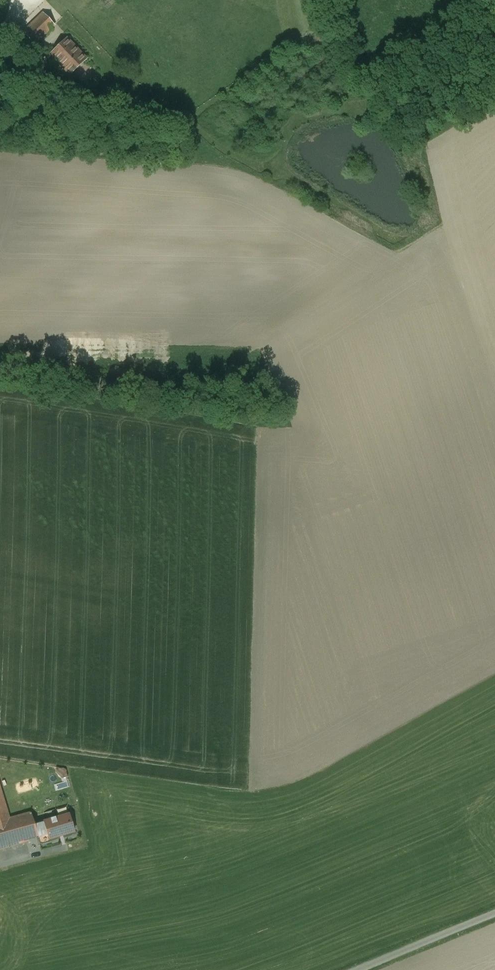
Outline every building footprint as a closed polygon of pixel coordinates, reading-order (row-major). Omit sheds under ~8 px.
[(43,13),(23,33),(34,44),(54,25),(43,13)] [(66,38),(50,54),(70,75),(86,59),(66,38)] [(39,837),(38,837),(34,825),(31,812),(9,818),(0,789),(0,848),(39,837)] [(68,814),(44,821),(44,822),(34,825),(38,837),(48,834),(49,839),(73,831),(68,814)]
